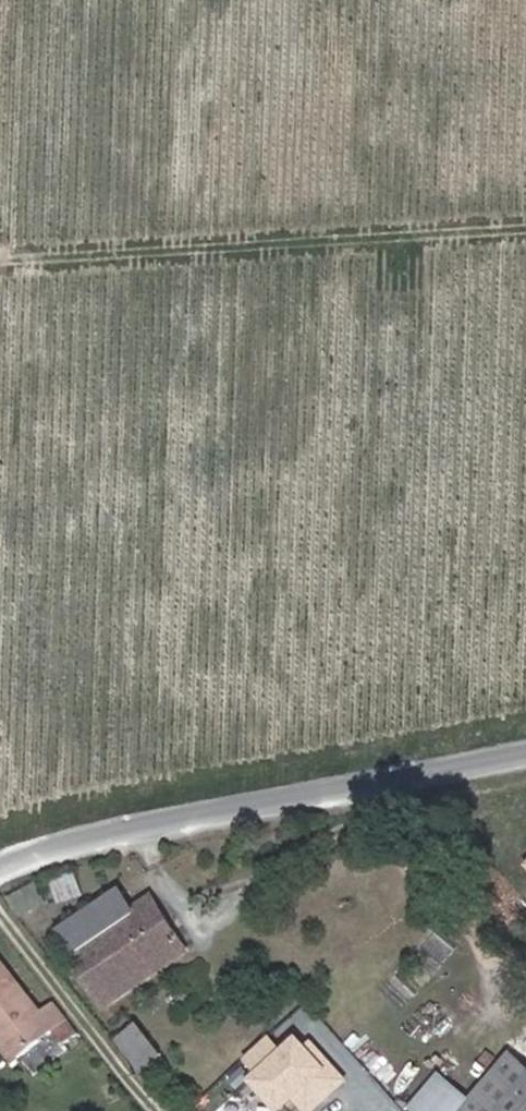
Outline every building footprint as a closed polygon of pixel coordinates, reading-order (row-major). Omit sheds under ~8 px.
[(136,913),(153,899),(149,893),(131,907),(136,913)] [(66,937),(92,966),(140,927),(162,910),(153,899),(136,913),(131,907),(119,894),(66,937)] [(174,924),(162,910),(140,927),(154,941),(174,924)] [(189,941),(174,924),(154,941),(140,927),(92,966),(98,973),(92,979),(114,1006),(189,941)] [(66,1009),(62,1003),(58,997),(53,991),(37,1001),(0,950),(0,1026),(1,1028),(16,1046),(66,1009)] [(146,1021),(127,1036),(149,1065),(169,1050),(146,1021)] [(1,1028),(0,1029),(0,1040),(9,1052),(16,1046),(1,1028)] [(245,1056),(258,1070),(249,1078),(278,1110),(281,1110),(296,1098),(307,1110),(314,1110),(349,1081),(304,1028),(284,1045),(272,1032),(245,1056)] [(493,1110),(525,1110),(525,1030),(474,1096),(493,1110)]
